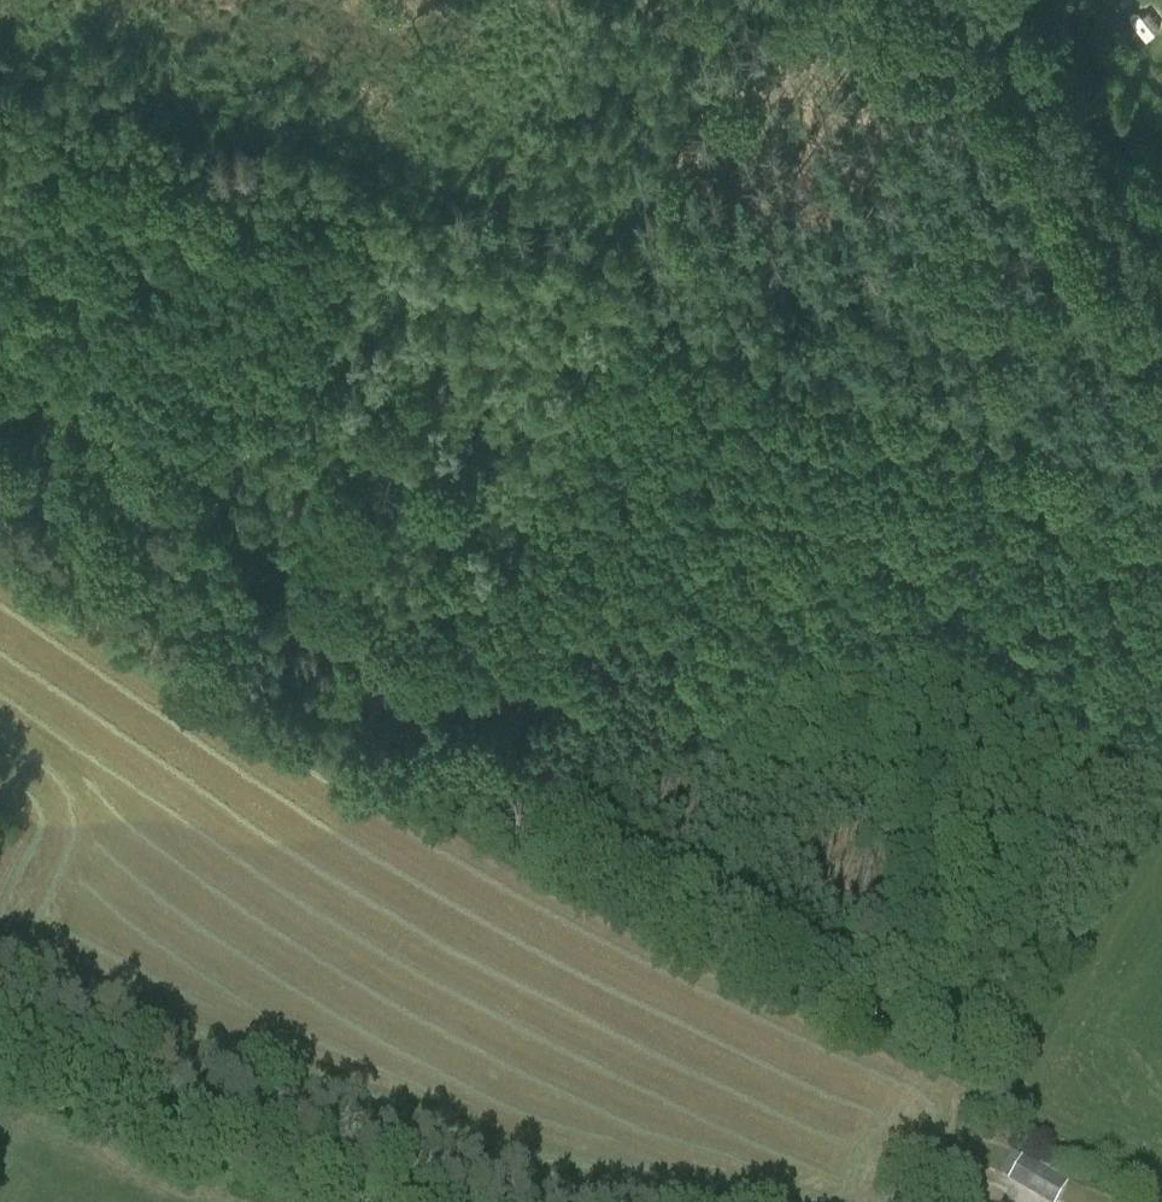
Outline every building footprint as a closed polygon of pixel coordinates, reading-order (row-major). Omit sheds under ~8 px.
[(1151,34),(1161,26),(1161,17),(1156,10),(1141,20),(1151,34)] [(1044,1201),(1056,1201),(1067,1183),(1022,1157),(1008,1181),(1044,1201)]
